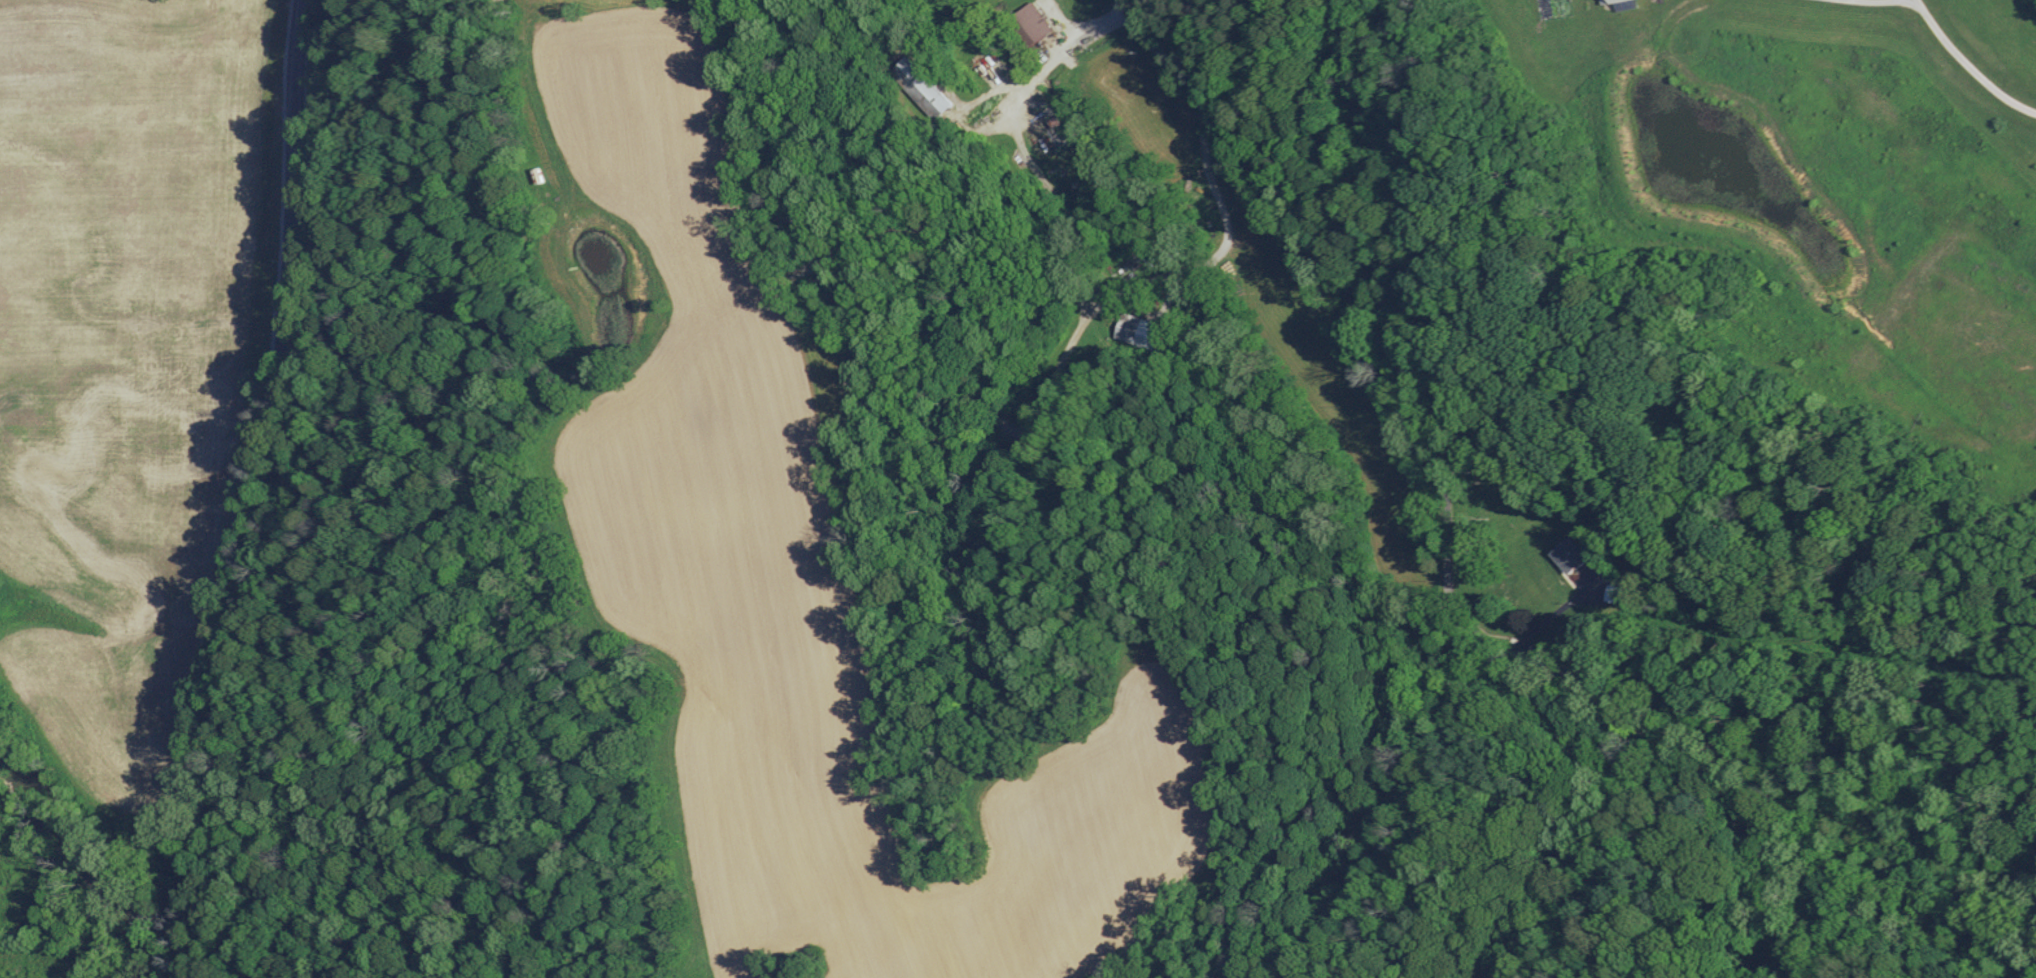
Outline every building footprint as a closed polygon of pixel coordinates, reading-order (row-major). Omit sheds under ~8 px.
[(1032,42),(1051,31),(1033,1),(1014,12),(1032,42)] [(892,70),(938,119),(954,104),(908,55),(892,70)] [(1122,312),(1115,338),(1165,351),(1172,325),(1122,312)] [(1567,574),(1590,557),(1573,535),(1551,552),(1567,574)]
